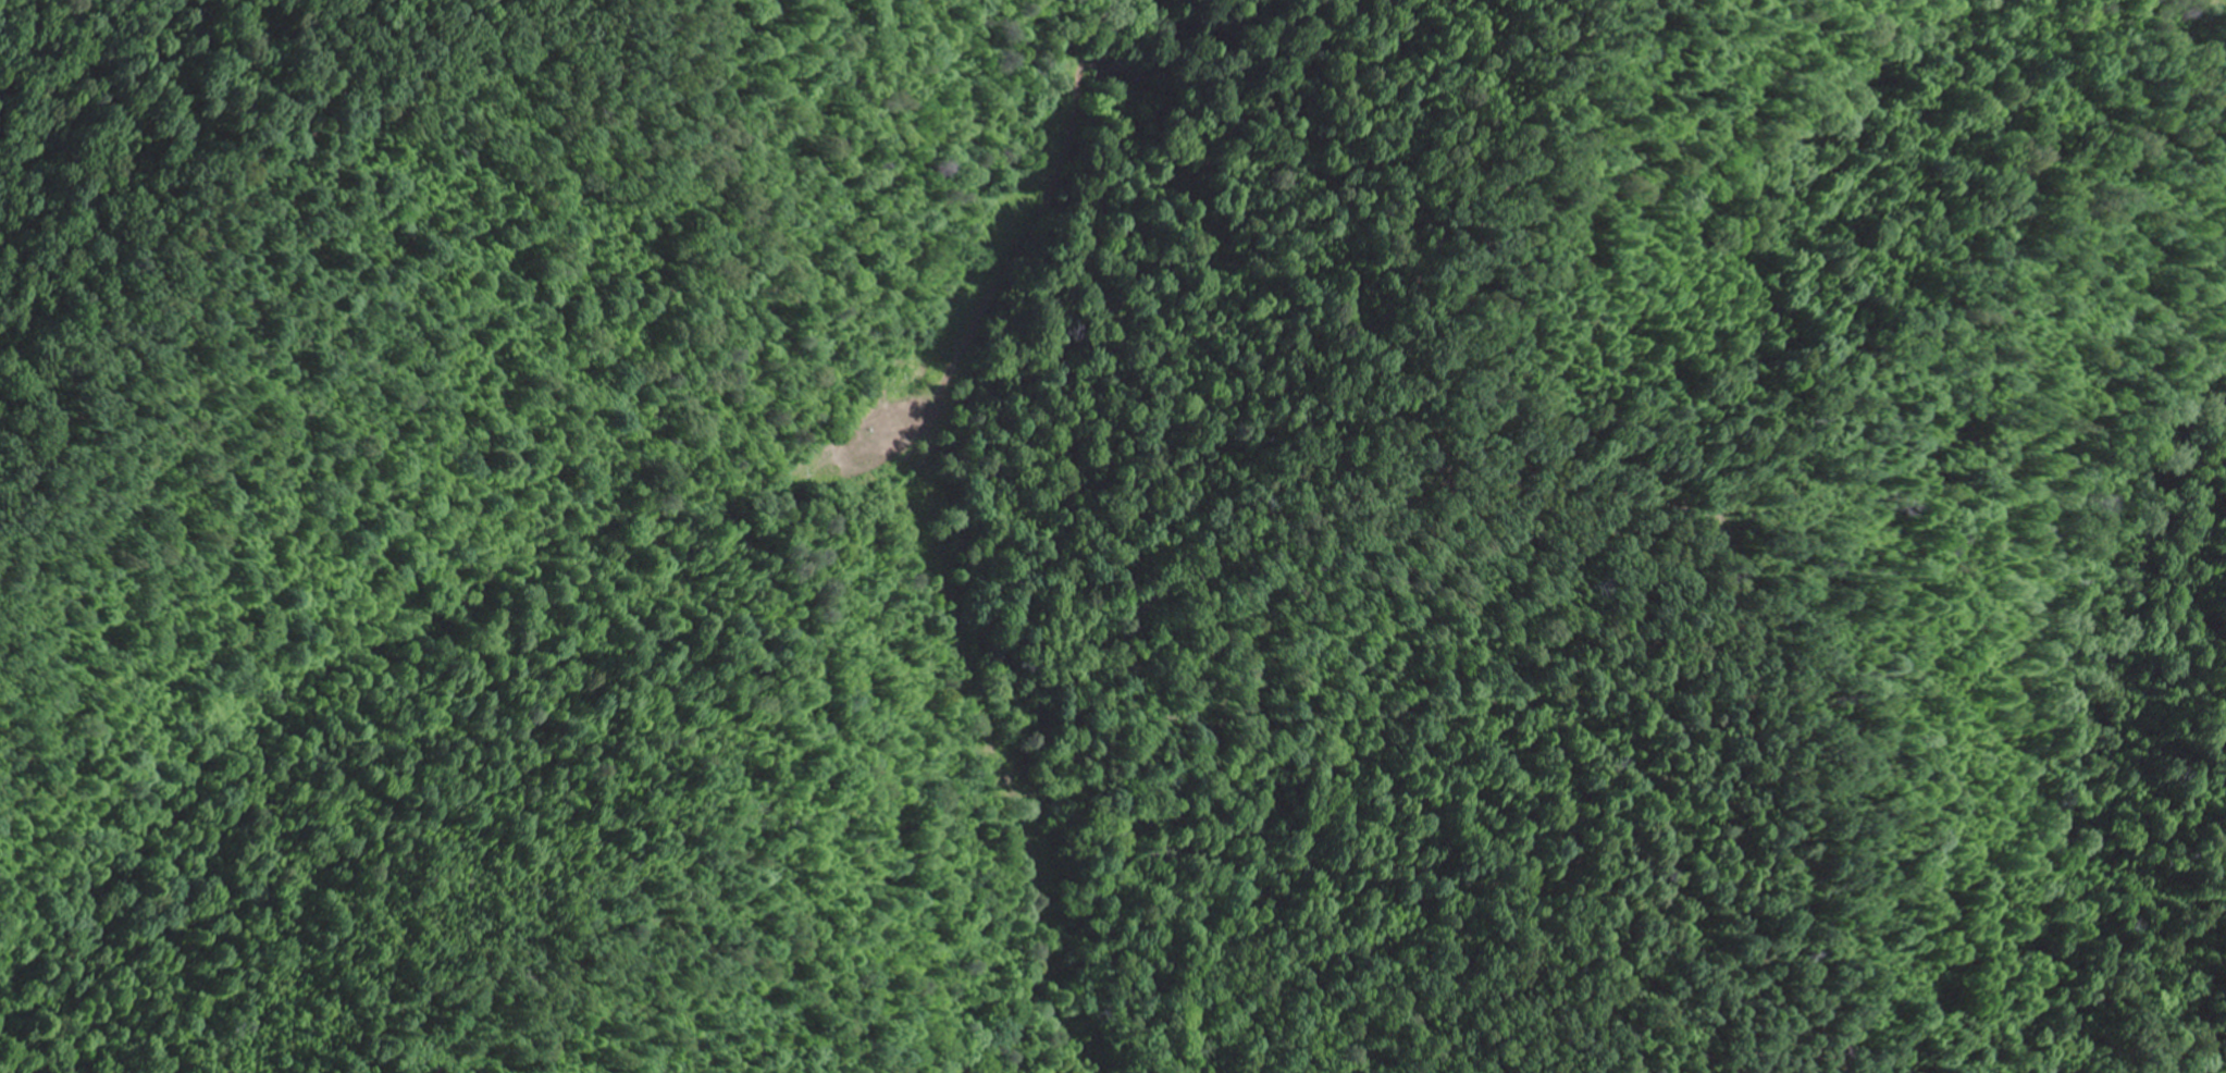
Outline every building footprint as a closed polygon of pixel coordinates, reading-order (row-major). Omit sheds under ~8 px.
[(878,444),(904,428),(899,421),(874,437),(878,444)]
